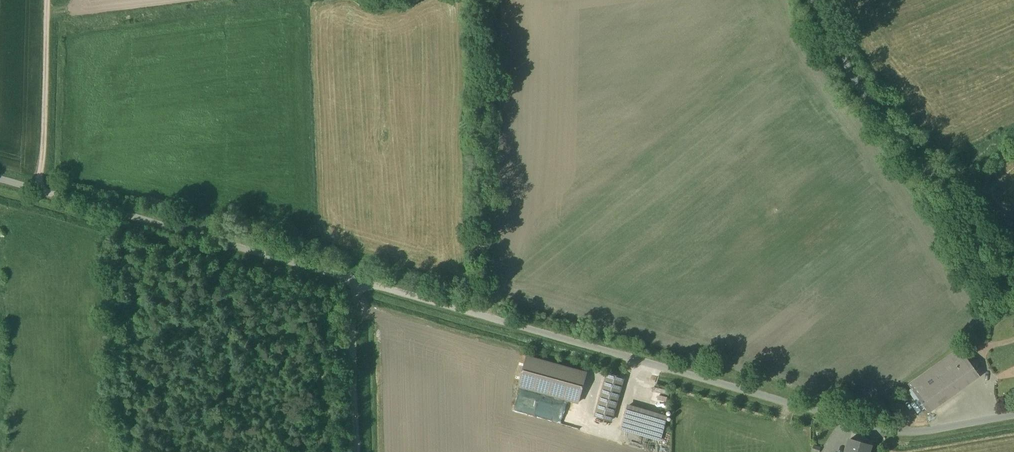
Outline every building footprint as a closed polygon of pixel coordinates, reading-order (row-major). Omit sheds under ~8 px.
[(921,414),(974,377),(954,350),(901,387),(921,414)] [(527,357),(519,387),(578,403),(586,373),(527,357)] [(620,378),(601,373),(591,416),(609,421),(620,378)] [(660,417),(623,406),(616,430),(654,440),(660,417)] [(871,446),(850,439),(846,451),(869,451),(871,446)]
